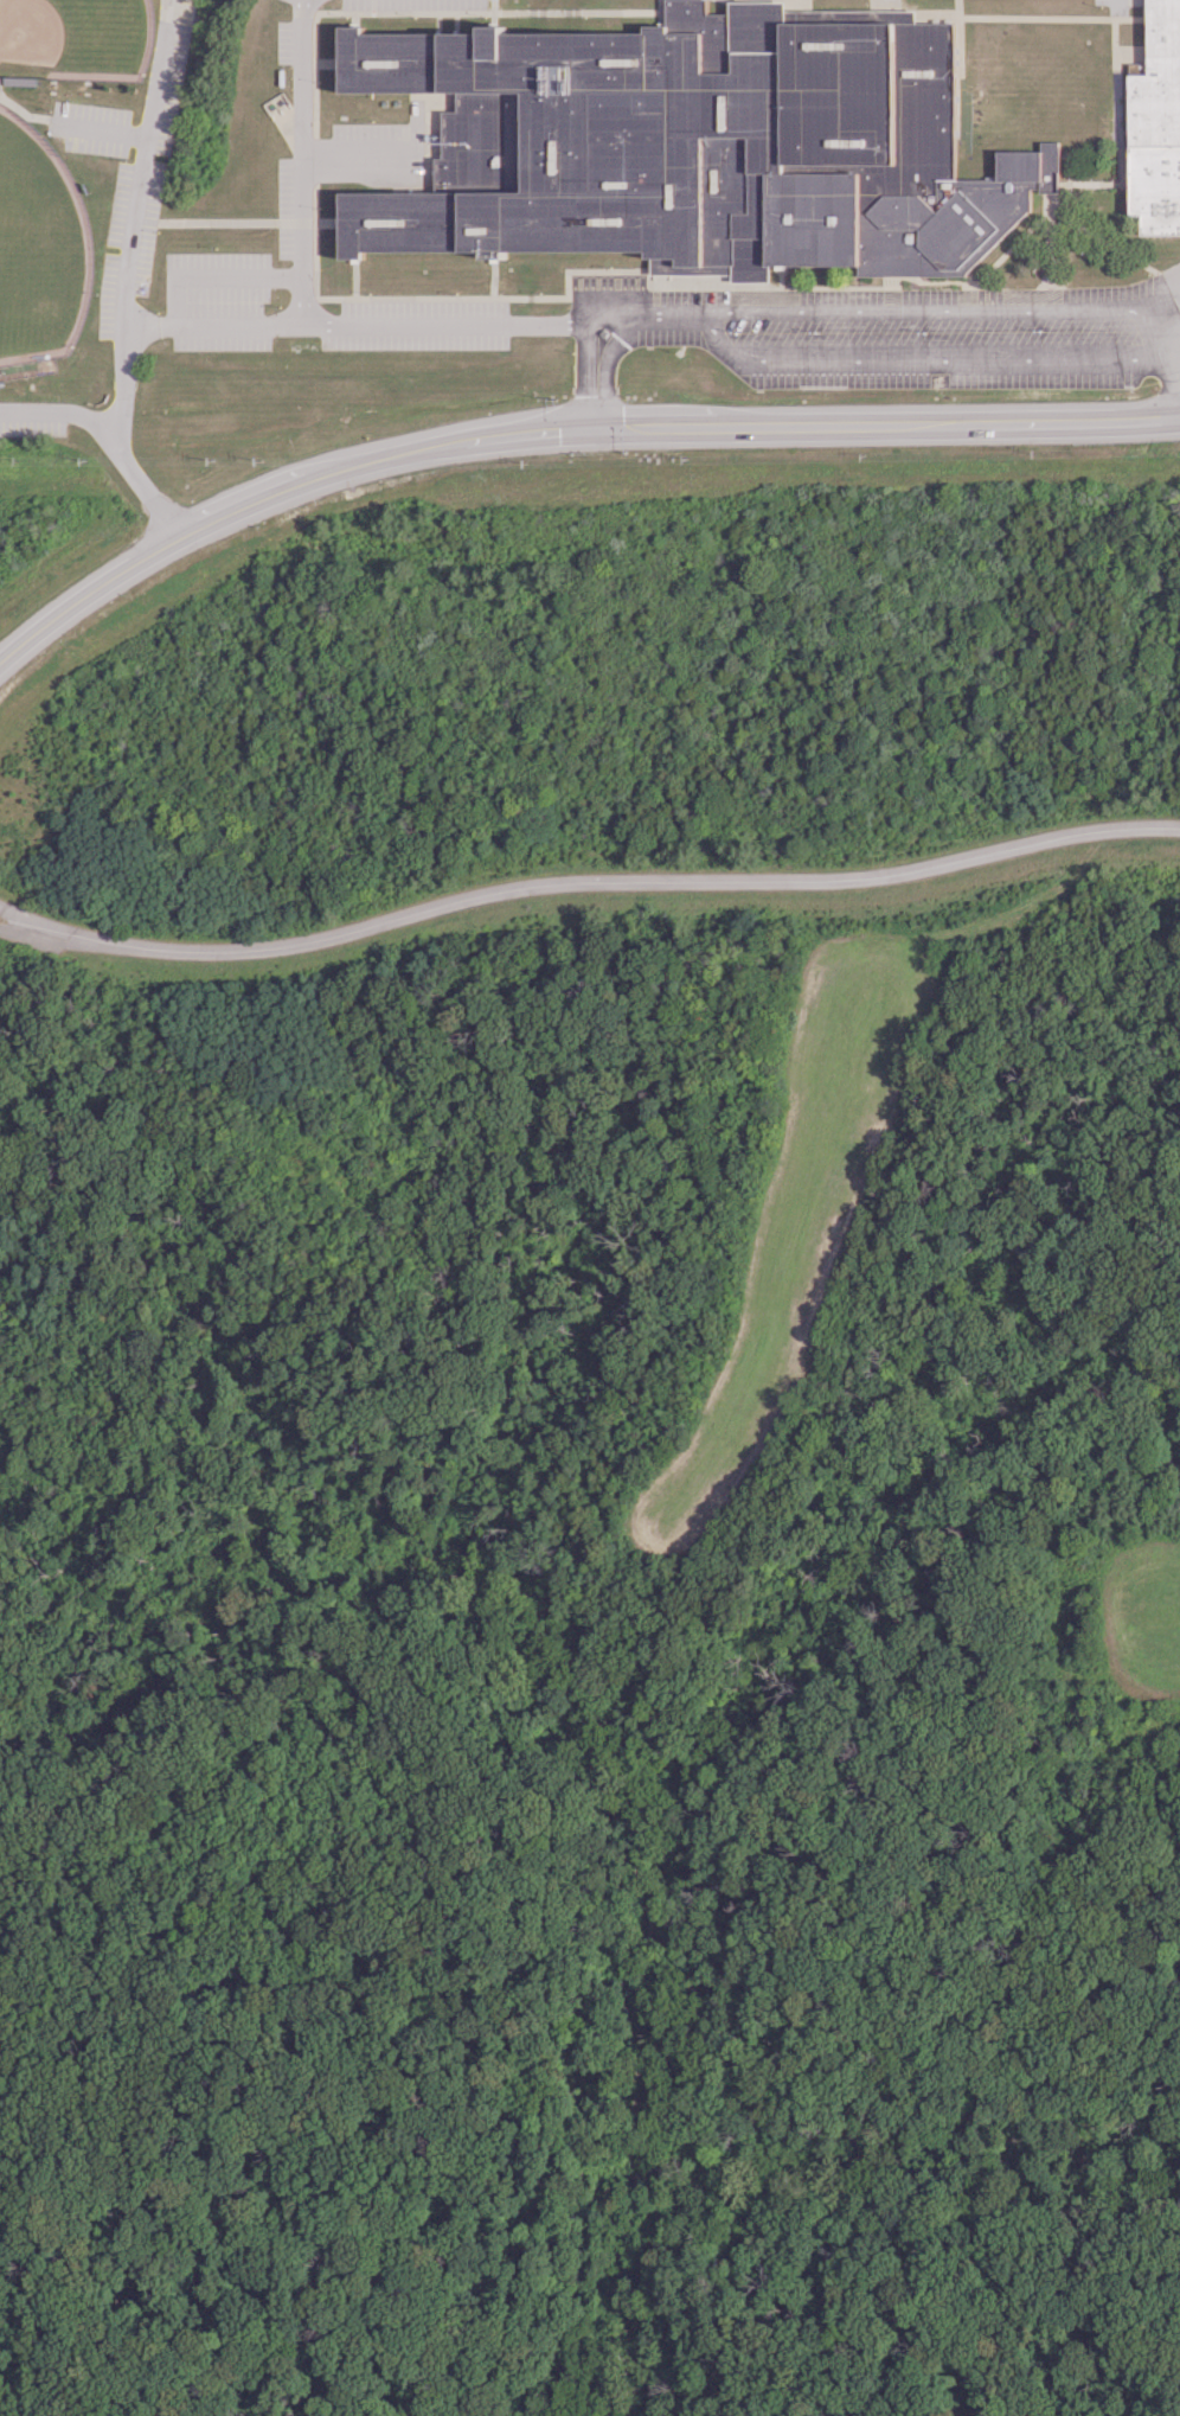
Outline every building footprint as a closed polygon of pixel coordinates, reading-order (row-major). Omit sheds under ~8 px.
[(355,105),(469,74),(431,175),(475,192),(490,153),(478,149),(474,150),(502,76),(543,139),(554,132),(570,190),(644,170),(656,174),(739,300),(1070,209),(1053,148),(921,185),(865,144),(825,198),(787,59),(766,88),(760,92),(753,65),(681,85),(736,10),(737,8),(732,9),(707,0),(626,0),(347,77),(355,105)] [(1147,75),(1128,75),(1129,217),(1139,217),(1140,234),(1179,234),(1179,0),(1146,0),(1147,75)]
